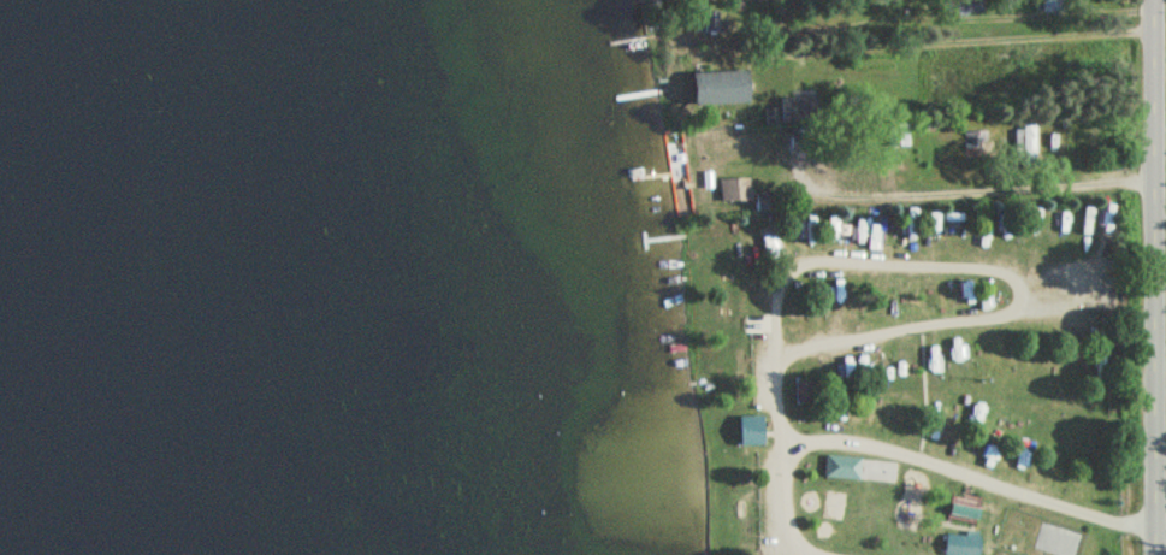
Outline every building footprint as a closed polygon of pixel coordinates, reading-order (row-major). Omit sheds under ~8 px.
[(1062,0),(1041,0),(1041,11),(1062,11),(1062,0)] [(698,31),(723,31),(723,13),(698,13),(698,31)] [(744,71),(689,72),(690,104),(745,102),(744,71)] [(778,107),(765,107),(766,124),(818,123),(817,95),(778,96),(778,107)] [(1016,159),(1035,159),(1035,120),(1016,120),(1016,159)] [(908,146),(908,123),(888,123),(889,146),(908,146)] [(988,131),(965,131),(965,157),(988,157),(988,131)] [(750,200),(750,177),(718,178),(719,200),(750,200)] [(796,382),(796,400),(812,400),(812,382),(796,382)] [(737,416),(737,446),(762,446),(762,416),(737,416)] [(828,453),(825,476),(895,482),(898,459),(828,453)] [(951,492),(948,518),(979,520),(982,495),(951,492)] [(944,535),(943,554),(980,554),(980,536),(944,535)]
